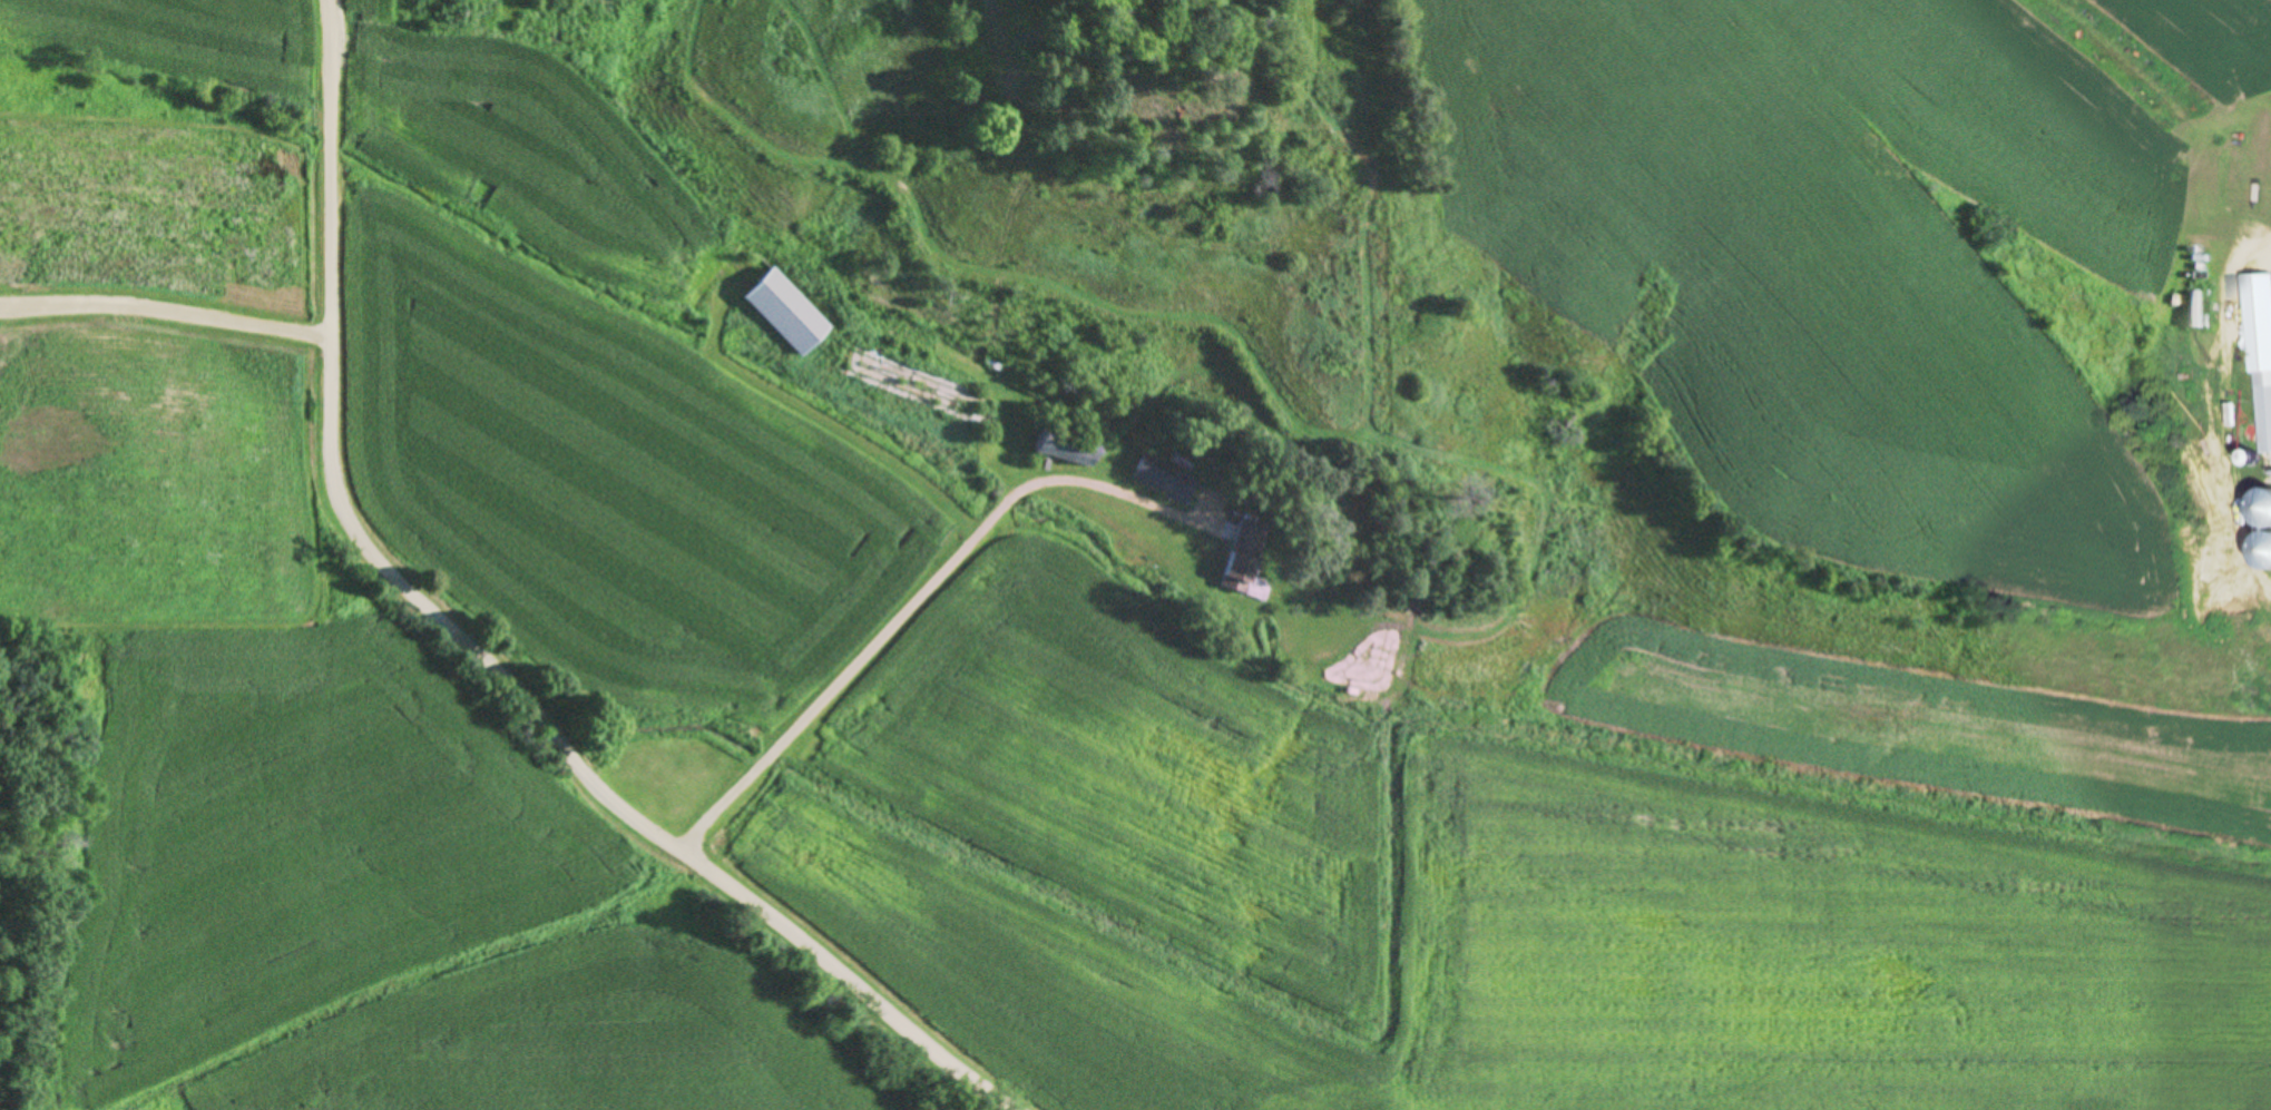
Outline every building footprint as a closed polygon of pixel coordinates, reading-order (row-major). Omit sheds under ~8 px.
[(829,327),(772,267),(740,297),(797,358),(829,327)] [(2257,469),(2270,469),(2270,275),(2251,275),(2257,469)] [(990,426),(993,416),(979,412),(986,389),(843,345),(833,378),(990,426)] [(1097,437),(1039,425),(1033,455),(1090,467),(1097,437)] [(1132,480),(1184,505),(1197,480),(1145,454),(1132,480)] [(1268,530),(1241,521),(1220,587),(1247,596),(1268,530)]
